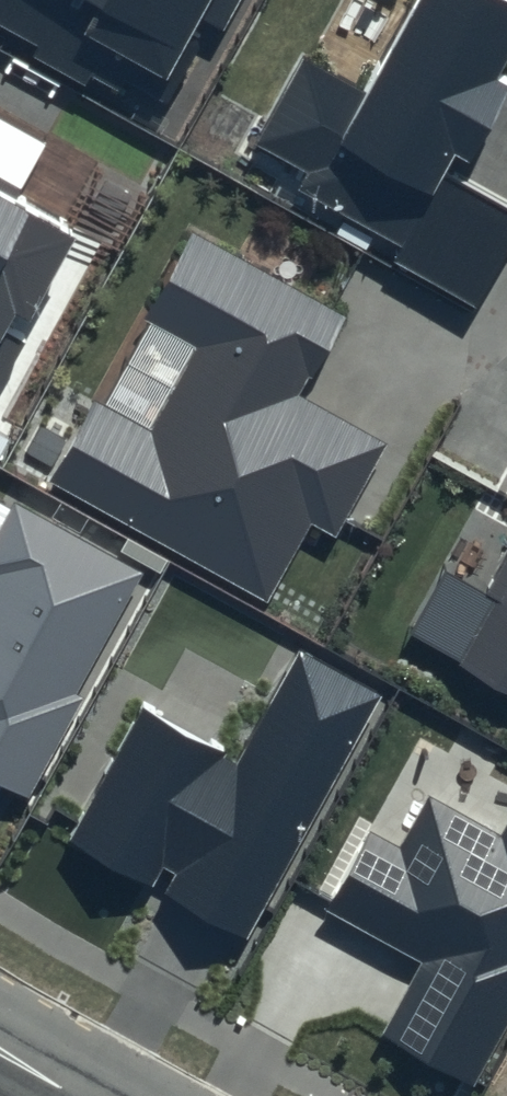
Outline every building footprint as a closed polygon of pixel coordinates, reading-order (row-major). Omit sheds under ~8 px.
[(177,135),(242,0),(0,0),(0,30),(177,135)] [(456,147),(506,56),(506,0),(395,0),(355,71),(299,40),(240,145),(479,278),(506,229),(506,175),(456,147)] [(98,282),(57,224),(0,182),(0,436),(98,282)] [(192,212),(63,465),(278,604),(317,517),(348,537),(387,430),(297,394),(336,308),(192,212)] [(0,499),(0,784),(28,799),(140,568),(0,499)] [(451,657),(506,679),(506,551),(451,657)] [(375,698),(285,650),(229,755),(128,702),(58,832),(232,965),(375,698)] [(500,835),(422,795),(398,841),(363,829),(323,901),(416,965),(366,1038),(471,1090),(506,1017),(506,818),(500,835)]
